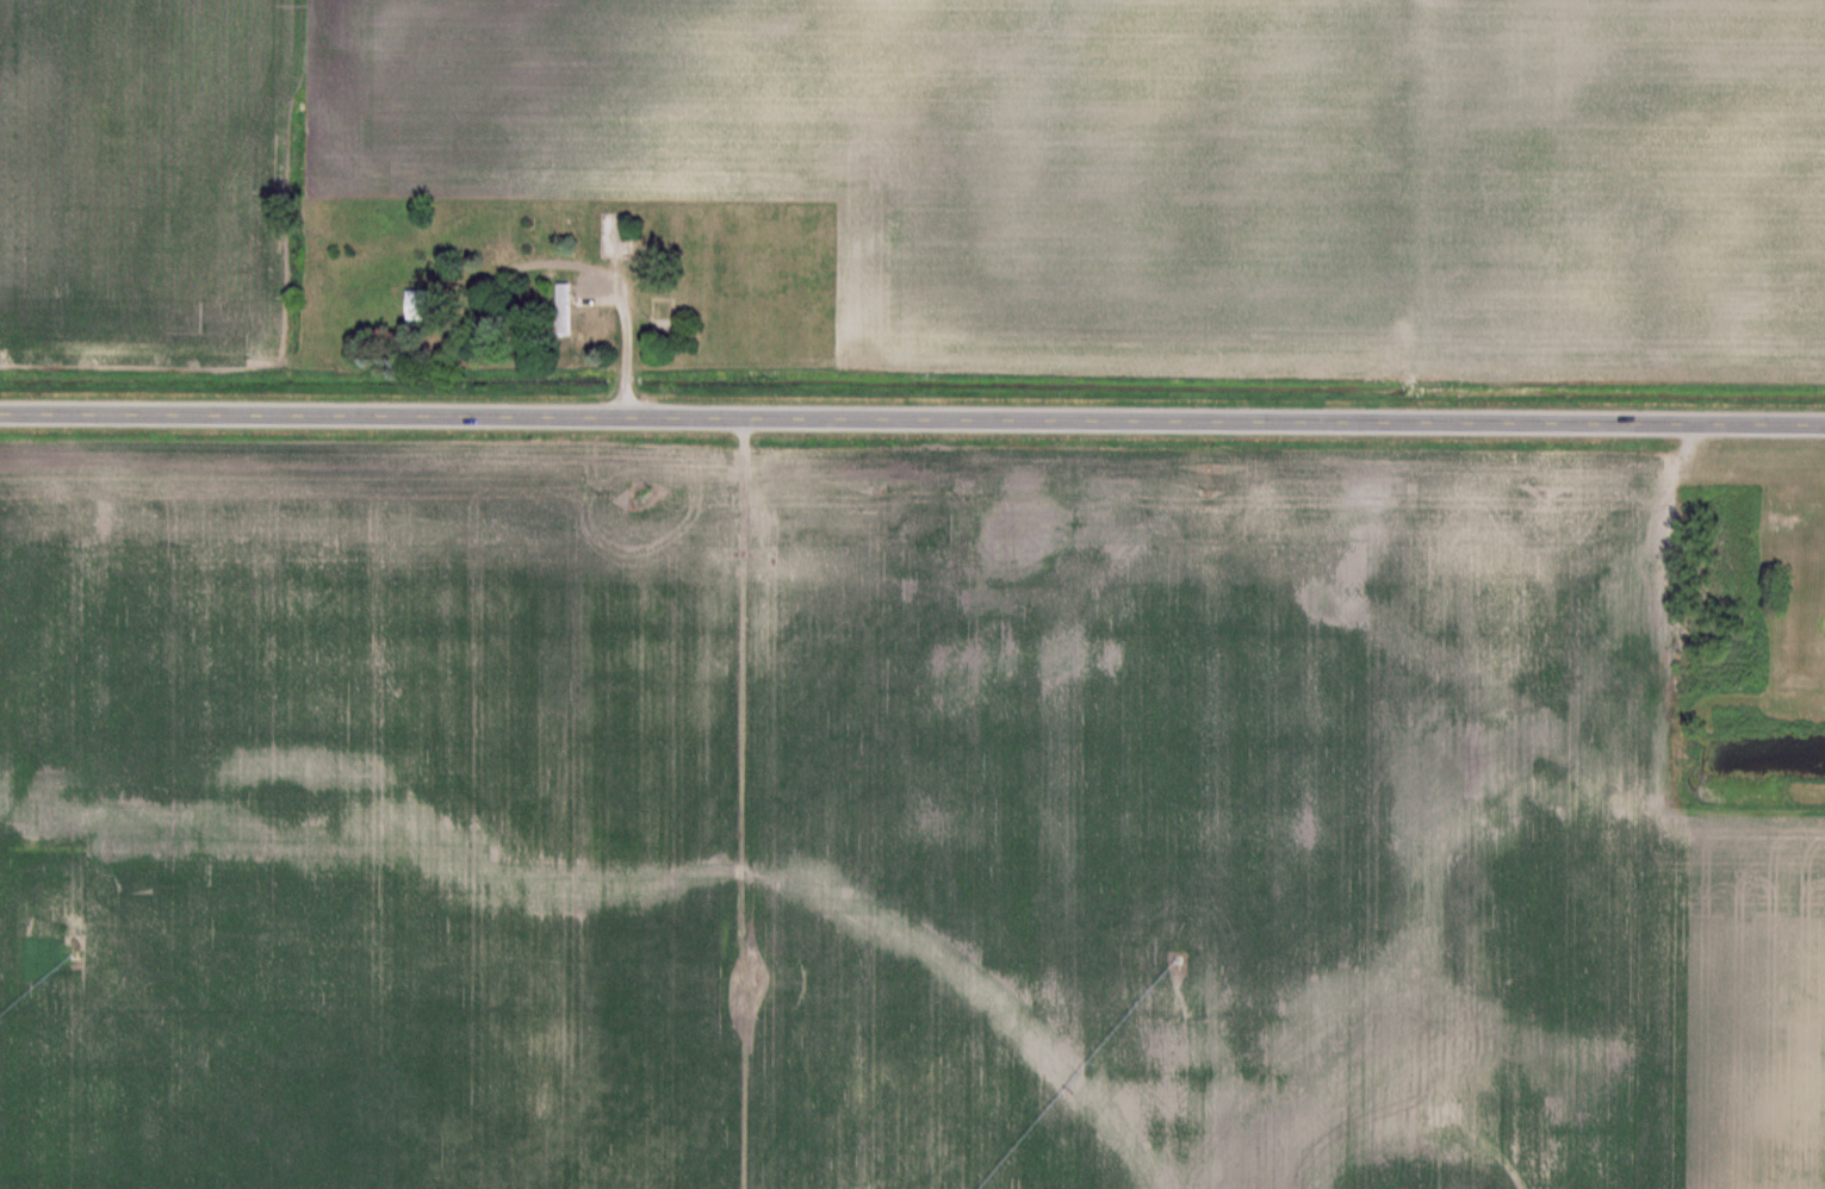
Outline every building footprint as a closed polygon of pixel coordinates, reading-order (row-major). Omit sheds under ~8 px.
[(563,311),(573,311),(573,285),(563,285),(563,311)] [(449,321),(449,292),(412,292),(412,321),(449,321)]
